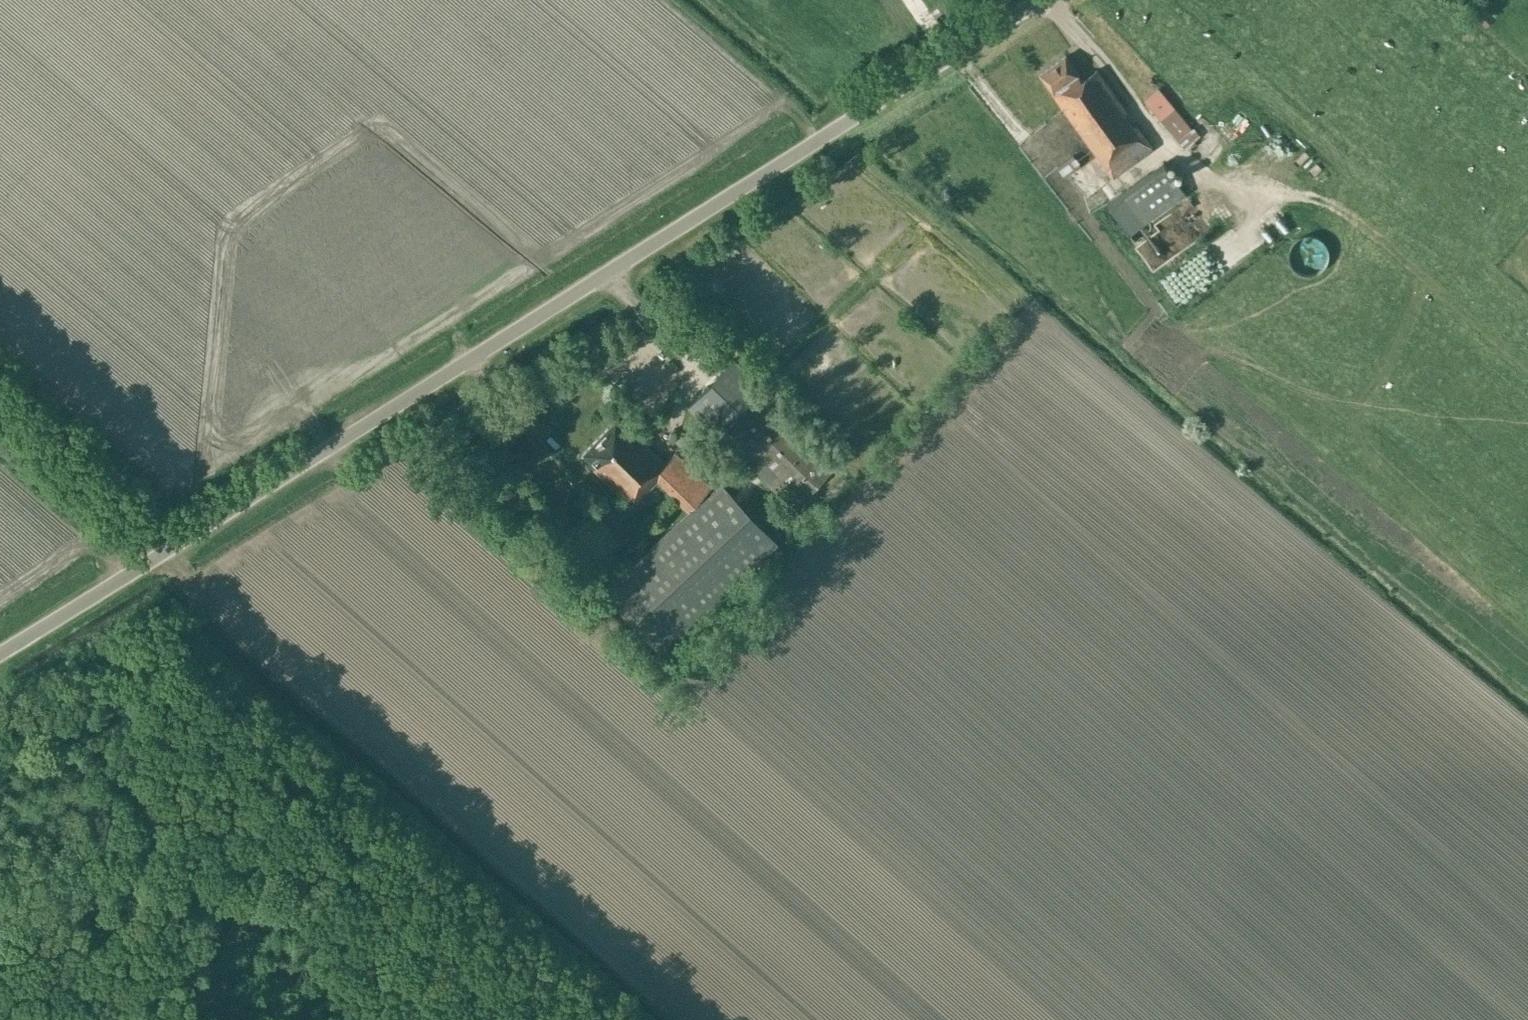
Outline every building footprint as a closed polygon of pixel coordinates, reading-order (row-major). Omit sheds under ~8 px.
[(1097,68),(1083,79),(1066,55),(1040,73),(1054,91),(1053,92),(1113,177),(1154,148),(1097,68)] [(1194,127),(1193,128),(1159,86),(1145,98),(1181,143),(1187,148),(1201,136),(1194,127)] [(1267,122),(1253,138),(1268,151),(1282,136),(1267,122)] [(1293,140),(1277,154),(1286,164),(1302,151),(1293,140)] [(1063,170),(1082,161),(1077,151),(1059,161),(1063,170)] [(1145,221),(1185,193),(1164,163),(1124,191),(1145,221)] [(1215,228),(1232,214),(1207,184),(1135,243),(1154,266),(1209,221),(1215,228)] [(1303,235),(1301,236),(1299,237),(1297,238),(1294,241),(1293,242),(1291,245),(1290,247),(1290,248),(1289,251),(1289,253),(1289,254),(1289,257),(1289,259),(1290,260),(1290,261),(1291,263),(1292,265),(1293,267),(1295,268),(1296,269),(1297,271),(1300,272),(1302,273),(1304,274),(1307,275),(1310,275),(1313,274),(1315,274),(1318,273),(1320,272),(1322,270),(1324,268),(1325,267),(1326,265),(1328,263),(1328,261),(1329,259),(1329,257),(1329,255),(1329,253),(1329,252),(1329,249),(1328,246),(1327,244),(1326,242),(1325,241),(1323,239),(1320,237),(1317,236),(1314,235),(1312,234),(1310,234),(1306,234),(1303,235)] [(750,374),(740,384),(705,420),(793,507),(839,461),(750,374)] [(618,415),(579,455),(628,503),(639,492),(642,495),(669,466),(618,415)] [(780,543),(722,480),(604,591),(663,653),(780,543)] [(595,539),(581,555),(600,572),(614,555),(595,539)]
